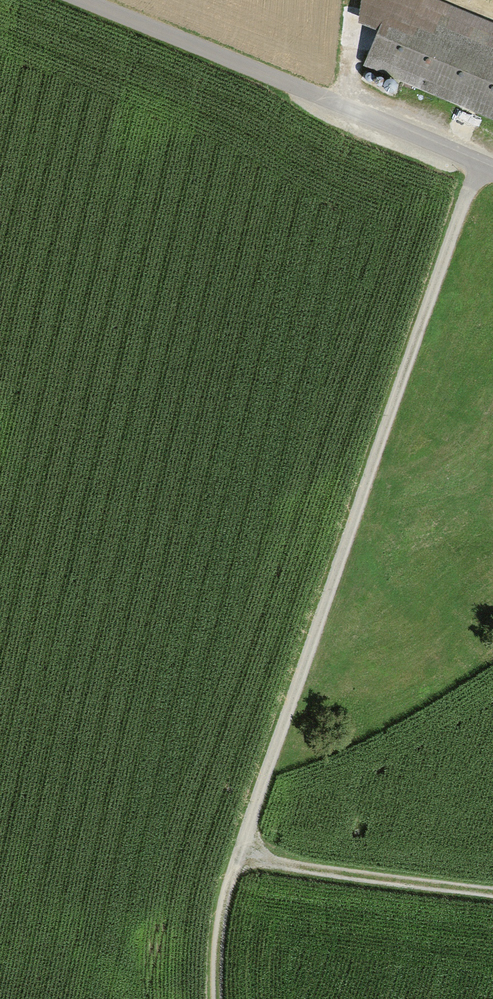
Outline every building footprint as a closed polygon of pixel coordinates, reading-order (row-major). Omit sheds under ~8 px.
[(364,68),(492,123),(492,24),(435,0),(362,0),(359,27),(378,34),(364,68)]
